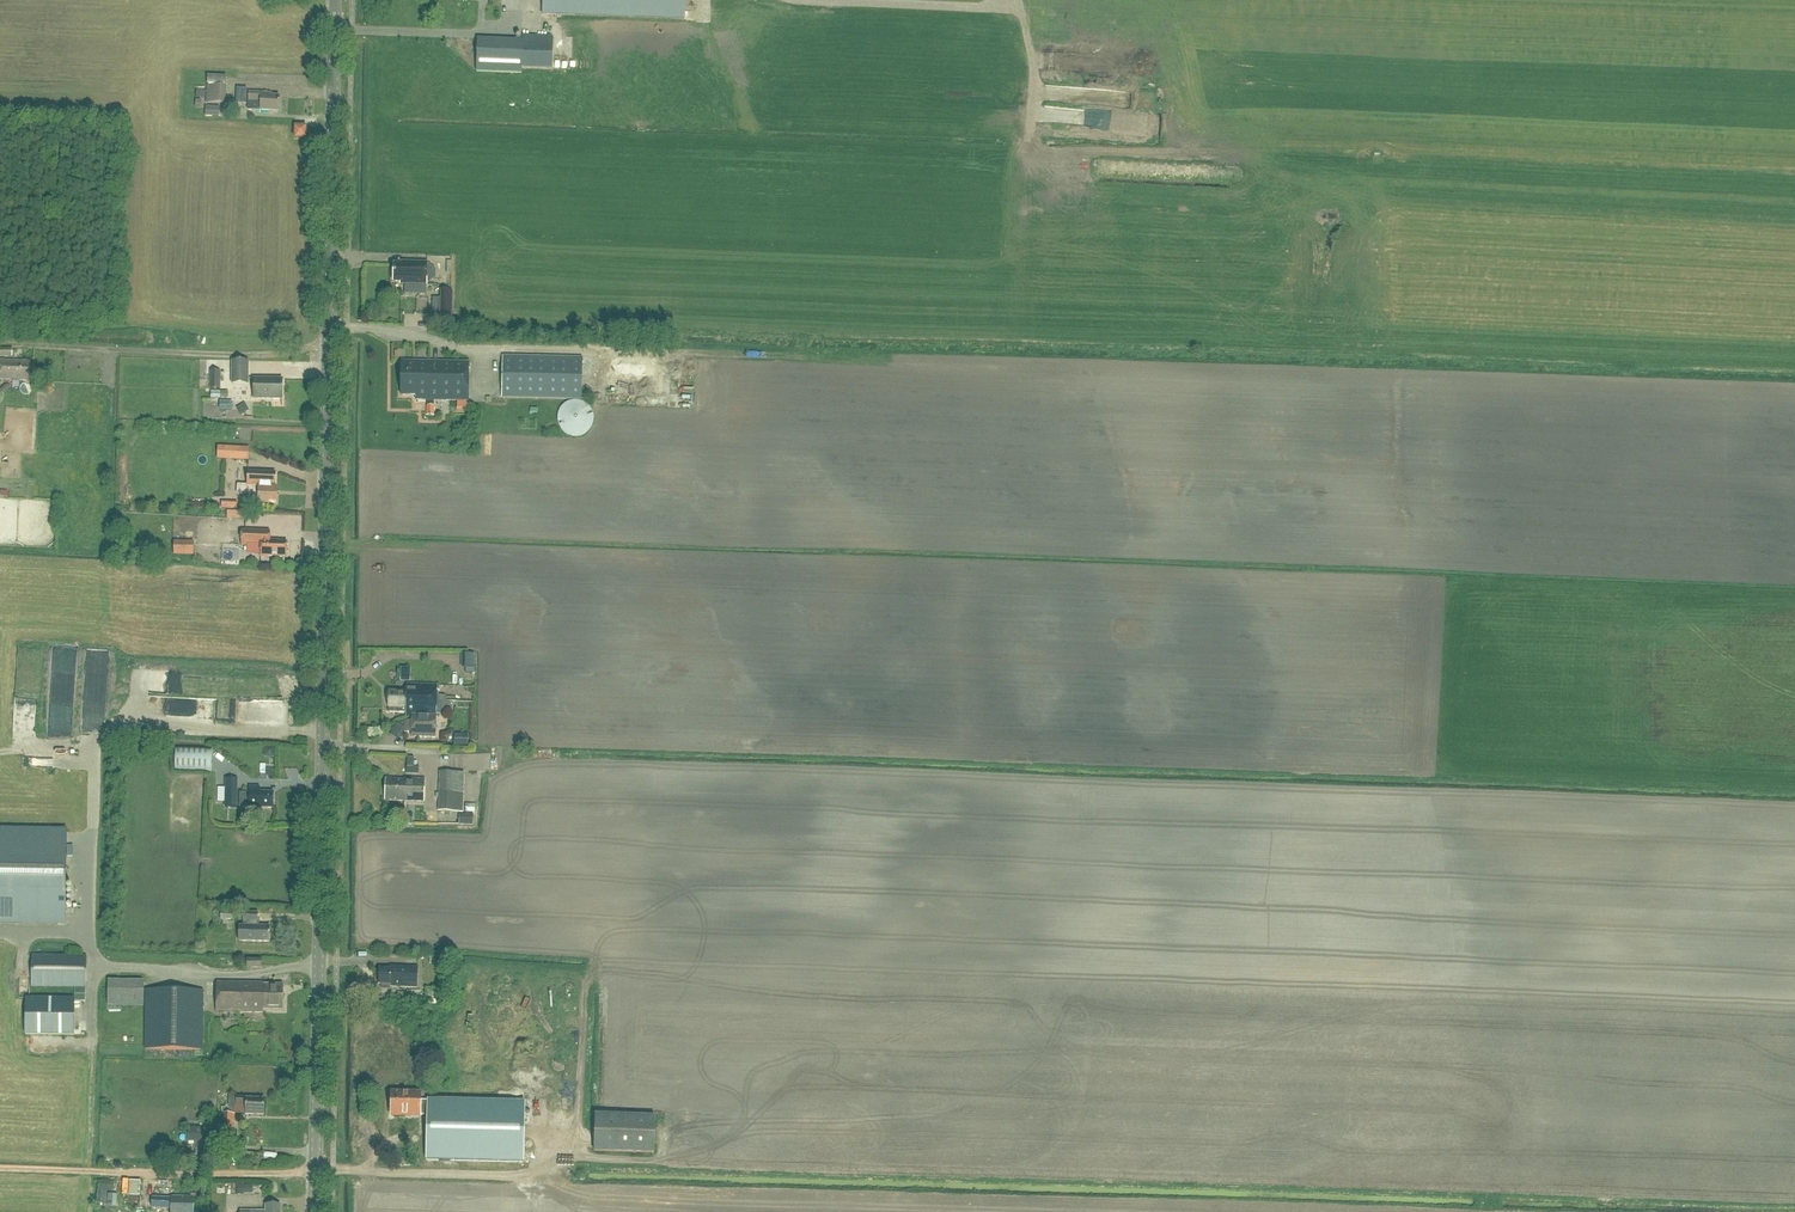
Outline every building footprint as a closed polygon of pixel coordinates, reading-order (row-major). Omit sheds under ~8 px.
[(684,20),(684,0),(543,0),(542,15),(684,20)] [(551,70),(553,38),(522,37),(522,42),(478,40),(476,72),(522,74),(522,69),(551,70)] [(573,58),(563,59),(564,68),(574,67),(573,58)] [(226,105),(227,86),(207,85),(206,104),(226,105)] [(237,89),(236,105),(247,105),(247,89),(237,89)] [(249,93),(248,105),(248,111),(279,112),(280,97),(271,97),(271,94),(249,93)] [(220,108),(205,107),(205,117),(219,118),(220,108)] [(306,139),(306,128),(295,127),(295,139),(306,139)] [(427,285),(427,264),(401,263),(401,265),(394,265),(393,282),(400,282),(400,284),(427,285)] [(433,299),(434,314),(453,313),(452,297),(433,299)] [(383,303),(367,304),(368,320),(384,320),(383,303)] [(0,348),(0,357),(12,357),(12,348),(0,348)] [(582,400),(583,359),(502,357),(501,398),(582,400)] [(33,362),(0,360),(0,380),(33,381),(33,362)] [(248,385),(248,362),(232,361),(232,384),(248,385)] [(468,402),(469,363),(402,362),(401,397),(416,397),(416,400),(427,401),(427,416),(434,417),(434,401),(468,402)] [(681,375),(686,390),(697,386),(692,371),(681,375)] [(220,389),(220,372),(211,372),(210,389),(220,389)] [(282,400),(282,380),(254,379),(254,399),(282,400)] [(606,399),(620,400),(620,388),(606,388),(606,399)] [(695,407),(695,393),(686,393),(686,407),(695,407)] [(591,427),(593,421),(593,414),(589,407),(584,403),(577,401),(570,402),(564,405),(560,410),(558,417),(558,424),(561,430),(567,434),(574,437),(581,436),(587,433),(591,427)] [(231,403),(221,403),(221,411),(231,411),(231,403)] [(245,404),(236,409),(241,417),(249,412),(245,404)] [(232,460),(249,461),(249,449),(232,448),(232,460)] [(269,503),(277,503),(277,488),(275,488),(276,473),(248,472),(248,486),(238,486),(237,495),(259,495),(258,506),(269,506),(269,503)] [(228,511),(228,519),(245,518),(245,510),(228,511)] [(261,547),(261,558),(268,559),(268,557),(287,558),(287,543),(279,543),(279,541),(270,541),(270,532),(242,531),(241,546),(261,547)] [(173,554),(193,554),(193,541),(174,540),(173,554)] [(303,558),(303,541),(292,541),(292,558),(303,558)] [(410,677),(409,669),(401,670),(402,678),(410,677)] [(179,676),(179,692),(211,693),(212,677),(179,676)] [(405,717),(411,717),(412,717),(412,715),(436,716),(436,714),(442,715),(442,710),(450,710),(450,703),(445,703),(446,696),(437,696),(437,686),(407,685),(406,693),(389,692),(389,713),(406,714),(405,717)] [(436,718),(436,716),(412,715),(412,717),(411,717),(411,722),(405,722),(405,732),(411,732),(411,737),(436,738),(436,718)] [(174,748),(174,770),(211,771),(211,749),(174,748)] [(491,754),(471,755),(472,771),(491,770),(491,754)] [(440,772),(439,792),(463,793),(464,773),(440,772)] [(405,778),(405,780),(404,802),(424,802),(425,779),(405,778)] [(225,779),(225,782),(218,782),(218,793),(225,793),(224,808),(237,808),(238,779),(225,779)] [(404,802),(405,780),(386,779),(385,801),(404,802)] [(249,787),(249,794),(240,793),(239,808),(273,809),(273,793),(260,792),(260,787),(249,787)] [(463,793),(439,792),(438,812),(462,813),(463,793)] [(65,923),(66,832),(0,831),(0,922),(65,923)] [(220,920),(233,920),(233,912),(220,912),(220,920)] [(270,942),(270,927),(258,927),(258,914),(243,913),(243,927),(239,927),(238,942),(270,942)] [(85,988),(86,957),(32,956),(32,987),(85,988)] [(247,960),(247,968),(261,968),(262,960),(247,960)] [(417,988),(417,968),(391,967),(391,970),(379,969),(379,984),(390,984),(390,987),(417,988)] [(143,1006),(144,982),(108,981),(107,1005),(143,1006)] [(282,1010),(283,985),(264,985),(264,983),(217,983),(216,1013),(264,1013),(264,1010),(282,1010)] [(202,1051),(203,991),(146,990),(145,1050),(202,1051)] [(74,1036),(74,999),(26,998),(26,1035),(74,1036)] [(420,1116),(420,1101),(421,1094),(391,1094),(391,1096),(390,1097),(390,1101),(391,1102),(391,1107),(390,1108),(390,1112),(391,1113),(391,1116),(420,1116)] [(264,1115),(264,1100),(246,1099),(246,1098),(237,1098),(236,1105),(246,1105),(246,1115),(264,1115)] [(428,1101),(420,1101),(420,1116),(426,1116),(427,1116),(426,1160),(523,1163),(524,1102),(428,1100),(428,1101)] [(234,1139),(235,1115),(235,1109),(222,1108),(222,1114),(221,1131),(216,1131),(216,1114),(209,1114),(208,1138),(221,1139),(234,1139)] [(654,1159),(655,1119),(592,1117),(589,1156),(654,1159)] [(130,1180),(129,1196),(140,1196),(141,1181),(130,1180)] [(113,1182),(98,1181),(97,1207),(107,1207),(108,1192),(113,1193),(113,1182)] [(166,1209),(171,1209),(170,1211),(193,1211),(194,1198),(171,1197),(171,1199),(152,1198),(151,1208),(166,1209)]
